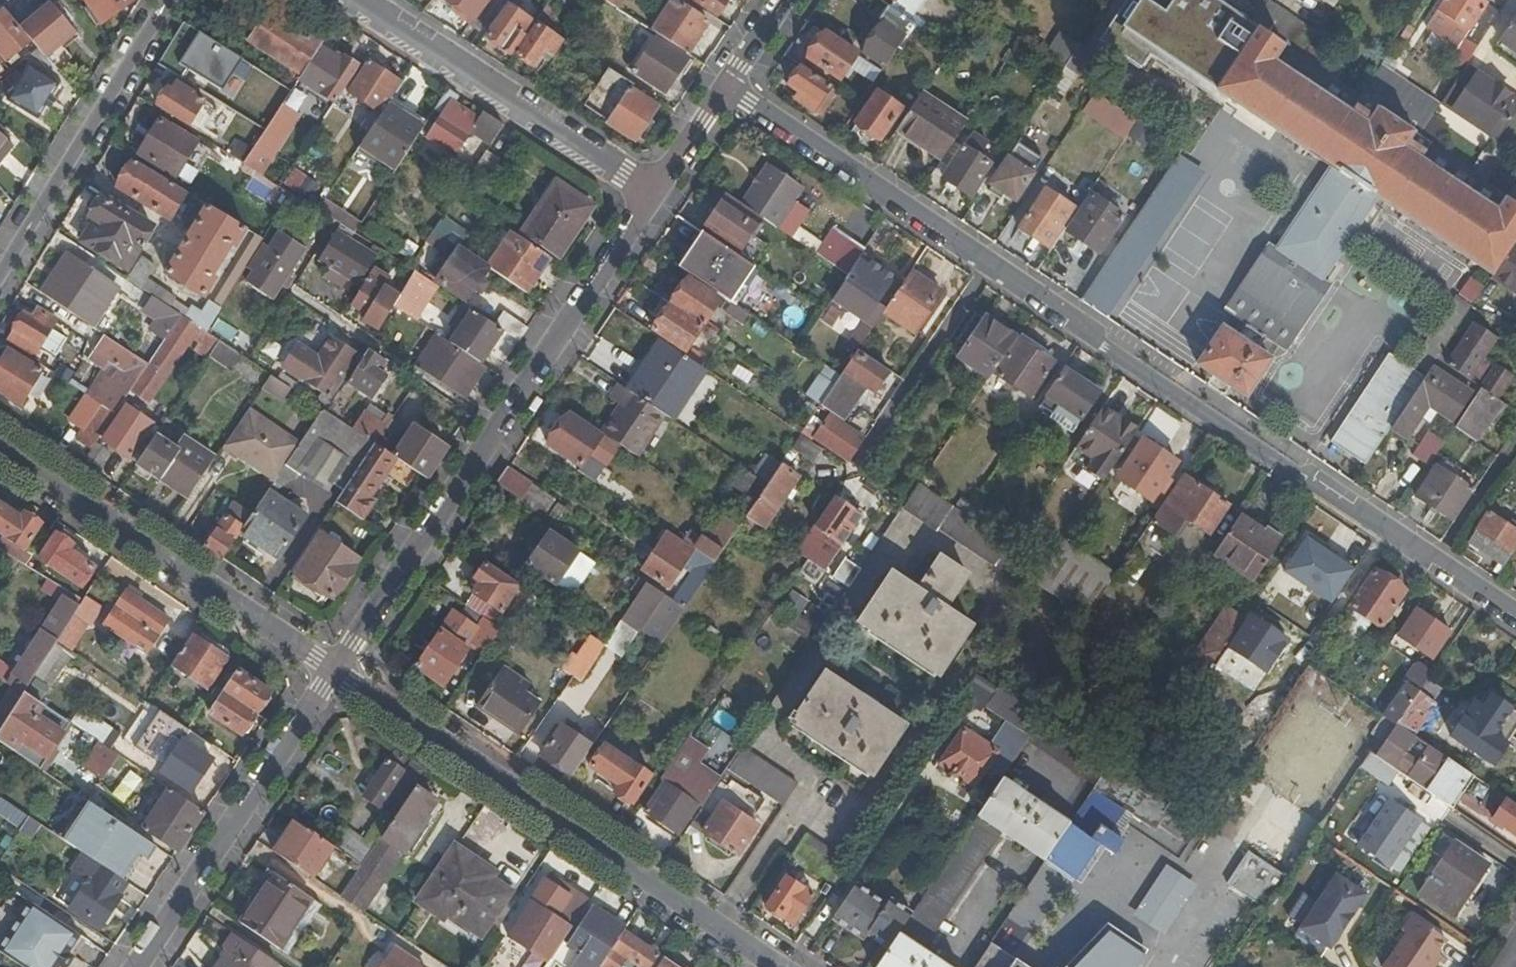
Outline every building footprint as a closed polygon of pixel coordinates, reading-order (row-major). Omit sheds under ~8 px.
[(100,24),(132,2),(131,0),(83,0),(100,24)] [(488,0),(445,0),(472,21),(488,0)] [(502,0),(488,0),(472,21),(469,25),(478,32),(502,0)] [(616,9),(623,0),(602,0),(616,9)] [(718,14),(727,0),(697,0),(718,14)] [(892,6),(910,19),(918,7),(909,0),(896,0),(892,6)] [(1220,91),(1252,113),(1330,166),(1276,247),(1274,249),(1319,279),(1321,278),(1376,196),(1471,261),(1492,275),(1494,270),(1512,245),(1515,238),(1515,204),(1507,198),(1496,211),(1420,159),(1431,143),(1418,134),(1361,96),(1301,55),(1245,19),(1226,5),(1218,0),(1175,0),(1166,15),(1142,0),(1127,0),(1114,20),(1216,89),(1220,91)] [(1301,55),(1317,32),(1269,0),(1258,0),(1245,19),(1301,55)] [(1480,0),(1444,0),(1429,22),(1460,43),(1457,47),(1460,49),(1465,42),(1475,48),(1499,12),(1480,0)] [(49,3),(18,29),(36,50),(43,57),(72,31),(57,12),(63,8),(58,2),(52,7),(49,3)] [(671,2),(652,32),(687,55),(707,24),(671,2)] [(892,6),(888,4),(880,17),(884,21),(904,34),(900,41),(905,44),(918,25),(910,19),(892,6)] [(532,24),(506,7),(486,37),(511,54),(532,24)] [(546,7),(514,56),(531,68),(543,50),(551,56),(561,41),(543,29),(554,13),(546,7)] [(318,47),(320,45),(266,11),(246,42),(299,77),(318,47)] [(0,14),(0,57),(8,67),(17,60),(14,56),(28,44),(1,13),(0,14)] [(1494,50),(1515,65),(1515,16),(1494,50)] [(904,34),(884,21),(863,52),(884,66),(897,45),(902,48),(905,44),(900,41),(904,34)] [(237,58),(183,24),(164,56),(218,89),(237,58)] [(857,54),(825,32),(809,57),(841,78),(857,54)] [(688,59),(655,38),(633,74),(664,95),(688,59)] [(358,67),(370,50),(355,41),(344,57),(358,67)] [(1460,49),(1470,56),(1475,48),(1465,42),(1460,49)] [(1093,53),(1080,44),(1065,66),(1079,75),(1093,53)] [(341,61),(318,47),(299,77),(290,92),(264,131),(242,164),(258,174),(289,124),(288,123),(311,87),(335,103),(358,67),(344,57),(341,61)] [(36,50),(24,60),(44,72),(50,66),(43,57),(36,50)] [(398,83),(366,63),(346,94),(377,115),(398,83)] [(1439,103),(1381,65),(1371,81),(1363,93),(1361,96),(1418,134),(1439,103)] [(831,86),(802,66),(790,84),(801,91),(796,99),(814,110),(826,92),(831,86)] [(57,85),(27,67),(6,101),(36,119),(57,85)] [(1498,140),(1515,114),(1504,107),(1505,105),(1490,96),(1489,97),(1473,86),(1474,85),(1462,77),(1444,103),(1498,140)] [(204,101),(177,84),(172,92),(167,89),(157,107),(189,126),(204,101)] [(826,92),(854,111),(859,105),(831,86),(826,92)] [(608,115),(612,118),(631,90),(626,87),(608,115)] [(1144,105),(1151,95),(1141,88),(1135,98),(1144,105)] [(457,97),(447,90),(434,109),(443,114),(427,139),(453,156),(468,132),(489,146),(494,139),(501,126),(481,113),(476,121),(458,109),(453,118),(446,114),(452,105),(457,97)] [(658,107),(631,90),(607,126),(634,143),(658,107)] [(879,139),(900,107),(877,91),(855,124),(879,139)] [(965,125),(920,95),(896,129),(942,160),(955,140),(965,125)] [(389,101),(386,106),(398,113),(401,108),(389,101)] [(458,109),(452,105),(446,114),(453,118),(458,109)] [(398,113),(386,106),(379,115),(380,116),(359,148),(394,171),(422,128),(403,116),(406,112),(401,108),(398,113)] [(406,112),(403,116),(422,128),(425,124),(406,112)] [(195,143),(158,121),(138,155),(175,177),(195,143)] [(1200,121),(1133,221),(1146,229),(1151,233),(1173,198),(1217,132),(1200,121)] [(0,142),(0,158),(10,146),(2,139),(0,142)] [(494,139),(489,146),(480,159),(493,167),(506,146),(494,139)] [(978,198),(997,169),(955,140),(942,160),(934,172),(970,197),(973,194),(978,198)] [(394,171),(359,148),(357,152),(392,175),(394,171)] [(1015,201),(1033,174),(1026,168),(1027,166),(1025,164),(1022,166),(1008,156),(990,184),(992,186),(989,191),(1000,198),(1004,194),(1015,201)] [(1487,156),(1475,173),(1492,188),(1497,163),(1487,156)] [(186,193),(134,161),(118,188),(169,220),(186,193)] [(768,165),(742,205),(777,229),(804,188),(768,165)] [(1507,198),(1515,204),(1515,185),(1507,198)] [(587,205),(558,187),(526,236),(558,256),(578,225),(575,224),(587,205)] [(1019,228),(1051,249),(1063,231),(1060,229),(1075,207),(1046,187),(1019,228)] [(1124,216),(1088,193),(1064,230),(1100,253),(1124,216)] [(738,253),(761,220),(726,196),(703,229),(738,253)] [(152,227),(101,197),(100,200),(97,200),(93,201),(89,208),(91,214),(89,217),(95,221),(83,243),(126,270),(152,227)] [(359,225),(322,202),(317,210),(333,220),(353,233),(359,225)] [(235,246),(245,229),(207,207),(167,275),(203,298),(215,279),(211,277),(231,244),(235,246)] [(1133,221),(1080,301),(1093,309),(1146,229),(1133,221)] [(834,228),(815,255),(834,267),(851,240),(834,228)] [(453,244),(433,232),(426,242),(446,254),(453,244)] [(303,251),(277,233),(265,250),(261,248),(246,270),(250,273),(243,283),(270,301),(279,285),(284,288),(291,279),(287,275),(303,251)] [(345,278),(359,286),(375,258),(334,233),(318,260),(329,266),(323,275),(340,285),(345,278)] [(550,258),(511,233),(488,267),(527,294),(550,258)] [(702,233),(679,268),(731,303),(743,285),(748,288),(759,271),(756,269),(745,262),(736,256),(727,250),(719,245),(714,241),(707,237),(703,234),(702,233)] [(255,236),(240,261),(247,265),(262,240),(255,236)] [(1223,310),(1245,326),(1263,337),(1284,350),(1329,283),(1321,278),(1319,279),(1274,249),(1276,247),(1269,242),(1223,310)] [(1512,245),(1494,270),(1515,285),(1515,248),(1512,245)] [(481,279),(488,267),(457,247),(450,257),(446,254),(430,278),(465,301),(474,289),(482,294),(488,284),(481,279)] [(91,269),(66,253),(42,292),(70,309),(77,297),(81,299),(85,293),(79,290),(91,269)] [(835,268),(846,275),(854,263),(843,256),(835,268)] [(141,258),(127,280),(168,307),(181,316),(206,332),(247,265),(240,261),(214,304),(210,302),(202,314),(192,307),(190,311),(174,301),(175,298),(147,279),(155,267),(141,258)] [(884,312),(886,308),(879,304),(896,278),(870,260),(863,269),(855,264),(848,276),(831,300),(851,313),(855,308),(868,318),(859,330),(868,335),(884,312)] [(77,297),(70,309),(95,327),(120,289),(91,269),(79,290),(85,293),(81,299),(77,297)] [(1492,275),(1515,290),(1515,285),(1494,270),(1492,275)] [(942,291),(911,271),(886,308),(884,312),(914,332),(942,291)] [(414,321),(436,287),(414,273),(398,298),(393,306),(414,321)] [(688,279),(671,305),(704,326),(721,300),(688,279)] [(363,321),(377,330),(393,306),(398,298),(368,280),(352,307),(366,316),(363,321)] [(736,306),(748,288),(743,285),(731,303),(736,306)] [(1411,364),(1426,373),(1429,369),(1436,359),(1470,306),(1456,296),(1411,364)] [(704,326),(671,305),(653,331),(686,352),(704,326)] [(181,316),(168,307),(135,357),(148,365),(181,316)] [(23,314),(6,343),(31,360),(39,345),(48,331),(54,320),(37,310),(31,319),(23,314)] [(502,332),(498,329),(472,311),(458,333),(450,327),(443,340),(480,365),(502,332)] [(89,326),(70,314),(60,328),(79,342),(89,326)] [(206,332),(181,316),(148,365),(131,391),(149,402),(191,339),(210,352),(218,341),(206,332)] [(519,343),(527,330),(506,317),(498,329),(502,332),(519,343)] [(993,373),(1017,338),(986,317),(958,357),(989,378),(993,373)] [(1472,323),(1444,365),(1479,388),(1496,398),(1511,375),(1482,355),(1494,338),(1472,323)] [(1207,383),(1208,386),(1219,394),(1224,394),(1229,386),(1244,396),(1270,360),(1255,349),(1263,337),(1245,326),(1237,337),(1221,327),(1197,364),(1213,375),(1207,383)] [(62,340),(48,331),(39,345),(54,355),(62,340)] [(84,396),(98,405),(114,415),(131,391),(148,365),(135,357),(102,335),(90,351),(107,361),(84,396)] [(464,398),(484,368),(480,365),(443,340),(437,336),(417,367),(464,398)] [(1054,363),(1017,338),(993,373),(1030,399),(1054,363)] [(327,399),(340,379),(356,355),(330,339),(316,359),(296,346),(281,369),(320,394),(326,398),(327,399)] [(238,354),(218,341),(210,352),(208,356),(228,370),(238,354)] [(688,358),(665,343),(654,359),(656,361),(634,393),(666,415),(671,418),(704,369),(703,368),(688,358)] [(693,350),(688,358),(703,368),(708,361),(693,350)] [(875,392),(888,371),(858,350),(840,376),(834,386),(821,405),(842,419),(864,385),(875,392)] [(6,351),(0,361),(0,395),(20,407),(41,373),(6,351)] [(367,352),(347,383),(354,387),(373,400),(384,384),(374,377),(384,362),(367,352)] [(1329,442),(1365,466),(1389,430),(1423,378),(1387,354),(1329,442)] [(1099,392),(1062,368),(1045,394),(1058,402),(1047,418),(1070,434),(1099,392)] [(1423,378),(1389,430),(1404,441),(1420,417),(1431,425),(1439,413),(1455,425),(1472,398),(1429,369),(1426,373),(1423,378)] [(292,390),(270,376),(263,387),(284,401),(292,390)] [(806,395),(821,405),(834,386),(818,376),(806,395)] [(332,404),(345,383),(340,379),(327,399),(326,398),(320,409),(323,411),(326,413),(332,404)] [(347,383),(346,382),(345,383),(332,404),(339,409),(354,387),(347,383)] [(634,393),(620,385),(610,398),(621,406),(602,433),(639,457),(666,415),(634,393)] [(1472,398),(1455,425),(1453,427),(1475,441),(1501,401),(1496,398),(1479,388),(1472,398)] [(320,394),(313,404),(320,409),(326,398),(320,394)] [(339,409),(332,404),(326,413),(334,418),(339,409)] [(74,440),(90,451),(93,446),(114,415),(98,405),(74,440)] [(130,458),(136,463),(146,448),(138,444),(152,424),(125,406),(102,440),(130,458)] [(300,444),(248,409),(220,451),(235,461),(237,458),(273,484),(300,444)] [(1103,481),(1138,429),(1121,418),(1119,422),(1101,410),(1069,458),(1103,481)] [(374,445),(353,431),(334,418),(326,413),(323,411),(300,444),(273,484),(253,515),(239,533),(277,559),(305,518),(273,496),(290,483),(296,481),(299,476),(321,492),(329,481),(343,490),(345,488),(374,445)] [(849,461),(864,439),(823,411),(808,433),(849,461)] [(386,429),(391,420),(387,416),(381,425),(364,414),(353,431),(374,445),(386,429)] [(1013,442),(1027,421),(1016,414),(1003,435),(1013,442)] [(581,467),(602,437),(569,415),(561,425),(557,422),(547,437),(551,440),(549,445),(581,467)] [(427,480),(448,449),(413,427),(393,458),(394,459),(427,480)] [(402,439),(386,429),(374,445),(391,456),(402,439)] [(1412,455),(1428,465),(1443,442),(1426,432),(1412,455)] [(146,448),(136,463),(188,497),(208,468),(176,447),(156,433),(146,448)] [(823,448),(801,433),(780,465),(768,483),(746,517),(764,529),(799,477),(785,468),(797,450),(814,462),(823,448)] [(185,434),(176,447),(208,468),(217,455),(185,434)] [(1151,501),(1177,462),(1141,438),(1116,475),(1117,478),(1151,501)] [(360,520),(371,504),(365,500),(394,459),(393,458),(391,456),(374,445),(345,488),(343,490),(335,503),(355,516),(360,520)] [(754,474),(768,483),(780,465),(767,456),(754,474)] [(1442,456),(1435,466),(1473,489),(1478,480),(1442,456)] [(1473,489),(1435,466),(1415,497),(1452,520),(1473,489)] [(532,484),(508,468),(498,483),(521,500),(532,484)] [(745,497),(756,481),(741,471),(730,488),(745,497)] [(1228,506),(1182,474),(1162,505),(1187,521),(1207,535),(1228,506)] [(1027,591),(1043,567),(920,485),(904,509),(936,531),(938,528),(994,565),(992,569),(1027,591)] [(966,513),(974,518),(983,505),(975,498),(966,513)] [(800,554),(808,559),(810,561),(827,536),(841,545),(861,515),(836,499),(800,554)] [(196,542),(222,560),(239,533),(253,515),(234,502),(217,527),(211,522),(196,542)] [(1187,521),(1162,505),(1141,536),(1166,552),(1187,521)] [(26,550),(41,525),(25,515),(22,520),(0,506),(0,534),(2,535),(26,550)] [(1515,544),(1515,524),(1509,520),(1506,525),(1487,512),(1468,541),(1503,564),(1515,544)] [(692,547),(695,549),(706,556),(715,563),(737,530),(740,526),(723,516),(707,541),(703,538),(698,546),(694,543),(692,547)] [(1263,531),(1239,516),(1213,554),(1253,582),(1281,540),(1265,529),(1263,531)] [(746,517),(740,526),(737,530),(755,542),(764,529),(746,517)] [(558,585),(579,552),(549,532),(540,526),(527,544),(537,551),(528,565),(558,585)] [(692,547),(669,532),(643,570),(669,587),(695,549),(692,547)] [(54,538),(47,533),(33,555),(81,589),(95,568),(68,551),(71,546),(55,535),(54,538)] [(18,562),(26,550),(2,535),(0,539),(0,551),(18,562)] [(358,561),(320,535),(294,573),(332,598),(358,561)] [(1087,616),(1116,573),(1065,538),(1046,567),(1036,581),(1087,616)] [(26,550),(18,562),(26,567),(33,555),(26,550)] [(594,563),(579,552),(558,585),(572,594),(594,563)] [(715,563),(706,556),(680,597),(676,602),(685,608),(715,563)] [(944,608),(966,575),(940,557),(917,590),(892,572),(858,622),(937,676),(970,627),(944,608)] [(849,588),(860,572),(843,560),(832,577),(849,588)] [(519,586),(485,564),(475,580),(480,583),(465,605),(483,617),(494,624),(502,612),(511,618),(519,606),(511,599),(519,586)] [(1379,628),(1404,592),(1373,571),(1348,607),(1379,628)] [(646,583),(630,573),(622,585),(638,595),(646,583)] [(646,583),(638,595),(605,644),(604,645),(621,657),(641,628),(662,642),(685,608),(676,602),(669,598),(646,583)] [(125,593),(139,601),(142,596),(128,588),(125,593)] [(676,602),(680,597),(673,592),(669,598),(676,602)] [(168,620),(139,601),(125,593),(104,627),(146,655),(168,620)] [(12,689),(22,695),(24,693),(35,676),(54,646),(57,642),(72,619),(79,609),(62,598),(41,632),(40,631),(32,643),(29,648),(22,660),(20,663),(6,686),(12,689)] [(1432,658),(1450,632),(1415,609),(1395,640),(1400,643),(1403,638),(1432,658)] [(1208,669),(1242,619),(1226,610),(1193,658),(1208,669)] [(455,612),(442,631),(463,646),(467,640),(476,627),(455,612)] [(511,623),(511,618),(502,612),(494,624),(501,629),(505,632),(511,623)] [(1264,673),(1287,642),(1250,616),(1228,648),(1264,673)] [(494,624),(483,617),(476,627),(467,640),(486,653),(501,629),(494,624)] [(57,642),(73,653),(88,629),(72,619),(57,642)] [(445,686),(470,650),(463,646),(442,631),(417,666),(445,686)] [(604,645),(605,644),(591,635),(577,656),(573,653),(563,669),(573,677),(580,682),(604,645)] [(191,636),(174,661),(210,686),(227,660),(191,636)] [(29,648),(32,643),(26,639),(23,644),(29,648)] [(54,646),(35,676),(51,686),(70,656),(54,646)] [(1427,679),(1432,673),(1418,664),(1382,718),(1395,726),(1396,725),(1427,679)] [(478,706),(493,716),(496,711),(507,718),(503,722),(520,734),(540,703),(525,691),(530,685),(504,667),(478,706)] [(224,693),(255,714),(270,692),(239,671),(224,693)] [(1029,707),(1040,713),(1062,682),(1049,672),(1043,681),(1045,683),(1029,707)] [(870,776),(904,727),(824,673),(796,714),(793,711),(788,718),(792,720),(791,723),(870,776)] [(1042,717),(1043,716),(1040,713),(1029,707),(1027,705),(1026,707),(1009,696),(1010,694),(995,684),(994,685),(977,674),(967,690),(985,701),(988,698),(1002,707),(999,711),(1016,723),(1019,718),(1030,725),(1027,730),(1032,733),(1042,717)] [(1439,688),(1427,679),(1396,725),(1412,736),(1435,703),(1431,700),(1439,688)] [(0,707),(0,730),(22,695),(12,689),(0,707)] [(43,772),(52,759),(46,756),(68,722),(24,693),(22,695),(0,730),(0,743),(3,745),(43,772)] [(240,735),(255,714),(224,693),(210,715),(240,735)] [(1515,730),(1515,713),(1495,699),(1488,710),(1474,700),(1449,737),(1492,765),(1515,730)] [(78,708),(68,722),(99,743),(110,749),(119,734),(78,708)] [(496,711),(493,716),(503,722),(507,718),(496,711)] [(165,768),(182,741),(189,731),(160,712),(136,749),(165,768)] [(1094,786),(1110,761),(1085,745),(1042,717),(1032,733),(1026,741),(1094,786)] [(542,753),(574,776),(593,746),(577,736),(580,730),(569,723),(568,724),(564,722),(542,753)] [(1412,736),(1396,725),(1395,726),(1378,751),(1374,756),(1448,805),(1469,775),(1412,736)] [(973,787),(997,752),(962,728),(938,763),(973,787)] [(1117,748),(1126,736),(1115,729),(1107,741),(1117,748)] [(688,738),(660,780),(664,783),(645,811),(658,821),(655,825),(675,838),(698,805),(701,808),(721,779),(698,764),(708,750),(688,738)] [(212,762),(182,741),(165,768),(162,773),(191,792),(212,762)] [(103,779),(118,756),(110,749),(99,743),(84,766),(103,779)] [(634,804),(652,776),(605,744),(591,766),(619,785),(615,791),(634,804)] [(701,808),(682,836),(700,831),(736,854),(756,825),(750,820),(764,800),(746,788),(748,785),(781,806),(796,784),(742,747),(721,779),(701,808)] [(414,787),(424,772),(396,752),(390,761),(387,760),(378,773),(373,780),(363,796),(381,809),(388,800),(400,807),(414,787)] [(1157,827),(1173,803),(1135,777),(1110,761),(1094,786),(1044,861),(1073,881),(1088,859),(1080,855),(1088,843),(1095,848),(1111,858),(1120,844),(1107,835),(1090,823),(1094,818),(1097,821),(1103,812),(1099,809),(1106,800),(1123,811),(1153,832),(1157,827)] [(373,780),(378,773),(374,770),(369,777),(373,780)] [(977,815),(1001,832),(1042,860),(1066,824),(1001,779),(977,815)] [(361,867),(340,897),(362,912),(436,801),(414,787),(400,807),(392,820),(361,867)] [(145,826),(180,849),(204,813),(169,789),(156,809),(152,806),(149,811),(153,814),(145,826)] [(1491,789),(1482,802),(1496,812),(1491,819),(1515,836),(1515,806),(1491,789)] [(156,849),(82,798),(57,836),(83,854),(125,882),(143,859),(146,861),(156,849)] [(22,827),(28,817),(0,799),(0,812),(22,827)] [(1107,835),(1123,811),(1106,800),(1099,809),(1103,812),(1097,821),(1094,818),(1090,823),(1107,835)] [(1419,822),(1387,801),(1358,845),(1391,866),(1419,822)] [(1179,841),(1195,817),(1173,803),(1157,827),(1179,841)] [(351,859),(361,867),(392,820),(382,813),(363,841),(351,859)] [(977,815),(969,826),(994,843),(1001,832),(977,815)] [(28,817),(22,827),(31,833),(38,824),(28,817)] [(295,821),(274,852),(312,878),(333,847),(332,846),(295,821)] [(961,838),(910,913),(905,922),(928,939),(976,870),(994,843),(969,826),(961,838)] [(332,846),(333,847),(351,859),(363,841),(344,827),(332,846)] [(805,834),(791,855),(834,884),(849,862),(805,834)] [(1476,858),(1452,842),(1419,893),(1452,916),(1486,865),(1476,858)] [(1088,859),(1095,848),(1088,843),(1080,855),(1088,859)] [(479,931),(507,891),(473,868),(477,863),(456,848),(420,900),(442,915),(446,909),(479,931)] [(1286,877),(1249,853),(1228,885),(1232,888),(1253,903),(1263,910),(1286,877)] [(117,895),(125,882),(83,854),(72,870),(76,873),(88,882),(70,909),(100,929),(121,897),(117,895)] [(477,863),(473,868),(507,891),(510,886),(477,863)] [(58,901),(70,909),(88,882),(76,873),(58,901)] [(276,874),(242,925),(289,956),(324,906),(276,874)] [(797,920),(815,893),(787,875),(766,905),(783,917),(786,912),(797,920)] [(547,965),(589,901),(550,876),(508,939),(547,965)] [(1289,942),(1318,960),(1326,948),(1328,950),(1364,896),(1333,877),(1289,942)] [(855,884),(831,919),(864,941),(867,935),(887,948),(897,934),(905,922),(910,913),(889,899),(885,905),(855,884)] [(1158,887),(1127,933),(1149,948),(1180,901),(1158,887)] [(80,934),(13,889),(0,909),(0,953),(22,966),(58,966),(59,965),(61,966),(69,954),(67,953),(80,934)] [(597,913),(591,908),(567,944),(600,966),(623,932),(624,931),(627,926),(600,908),(597,913)] [(1445,938),(1409,914),(1384,951),(1391,956),(1384,966),(1425,966),(1445,938)] [(905,922),(897,934),(921,950),(928,939),(905,922)] [(623,932),(600,966),(601,966),(621,966),(623,964),(628,966),(637,966),(638,966),(651,966),(659,956),(656,954),(658,950),(642,939),(639,943),(623,932)] [(86,938),(80,934),(67,953),(69,954),(61,966),(59,965),(58,966),(67,966),(86,938)] [(236,934),(227,948),(231,950),(219,966),(276,966),(279,963),(236,934)] [(875,966),(946,966),(921,950),(897,934),(887,948),(883,954),(875,966)] [(1130,966),(1134,966),(1097,942),(1096,945),(1130,966)] [(1096,945),(1081,966),(1130,966),(1096,945)] [(980,956),(973,966),(996,966),(980,956)] [(390,957),(384,966),(404,966),(390,957)]
